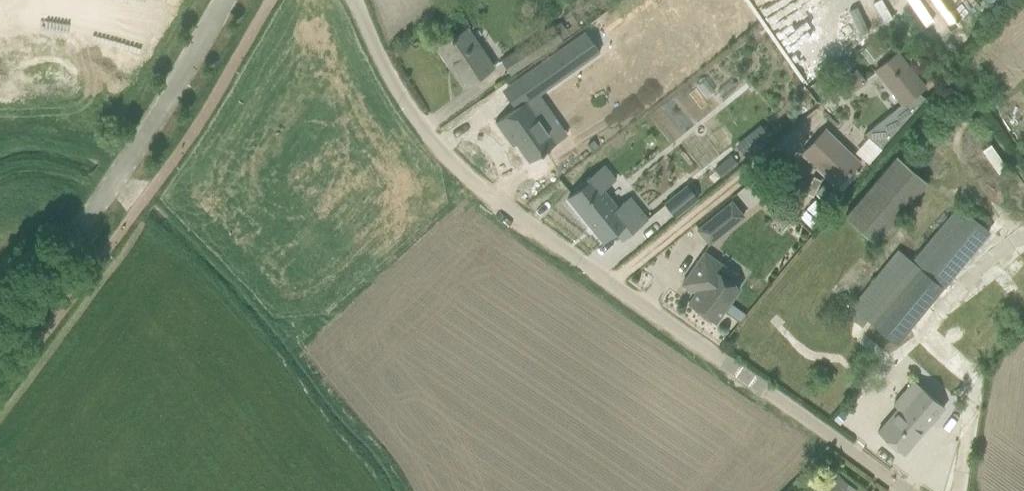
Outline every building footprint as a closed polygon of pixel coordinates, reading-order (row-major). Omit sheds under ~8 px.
[(562,41),(553,26),(551,24),(499,58),(510,75),(562,41)] [(463,86),(494,66),(468,28),(441,46),(454,66),(451,68),(463,86)] [(585,32),(518,79),(532,99),(599,52),(585,32)] [(875,71),(902,104),(865,133),(864,134),(880,149),(925,99),(918,93),(925,87),(898,53),(875,71)] [(856,71),(835,87),(844,98),(865,82),(856,71)] [(525,101),(495,122),(508,140),(511,137),(528,162),(555,143),(525,101)] [(801,154),(836,187),(860,163),(825,130),(801,154)] [(553,200),(575,177),(547,150),(525,173),(553,200)] [(889,154),(841,219),(874,243),(922,178),(889,154)] [(580,188),(567,198),(571,202),(603,241),(615,231),(616,233),(622,240),(647,220),(629,198),(617,208),(602,190),(615,180),(603,166),(578,186),(580,188)] [(687,186),(665,204),(675,216),(697,199),(687,186)] [(731,202),(697,230),(708,243),(742,215),(731,202)] [(896,344),(991,230),(958,203),(911,260),(899,250),(851,307),(896,344)] [(682,284),(695,293),(688,302),(716,322),(723,311),(729,303),(739,288),(707,266),(713,258),(704,252),(682,284)] [(729,303),(723,311),(737,321),(743,313),(729,303)] [(903,454),(944,407),(911,380),(891,404),(897,409),(877,432),(903,454)] [(834,481),(828,475),(814,490),(855,490),(856,490),(838,476),(834,481)]
